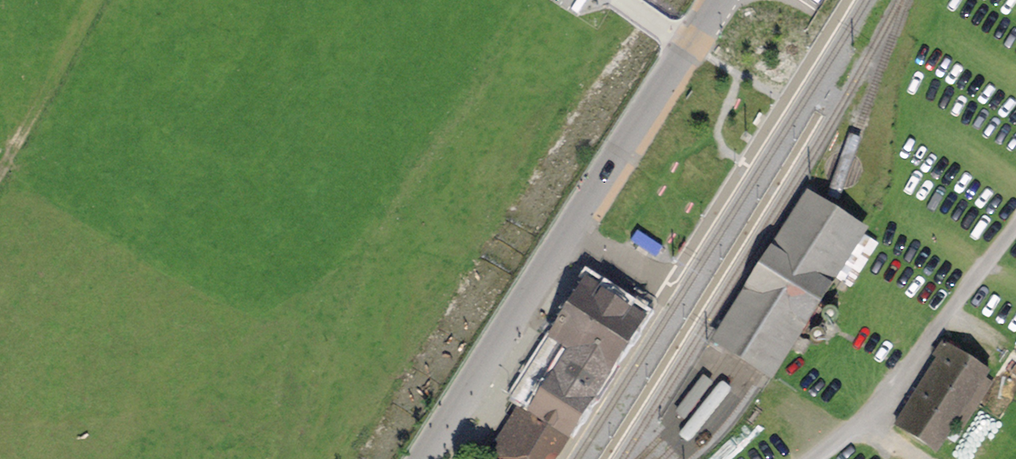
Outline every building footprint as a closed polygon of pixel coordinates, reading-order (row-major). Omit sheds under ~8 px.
[(804,200),(711,351),(723,358),(738,368),(755,378),(768,386),(861,235),(849,227),(835,219),(819,209),(804,200)] [(663,248),(638,233),(632,243),(656,258),(663,248)] [(523,414),(566,439),(643,318),(627,308),(588,284),(512,407),(523,414)] [(988,372),(945,346),(895,427),(938,453),(988,372)]
